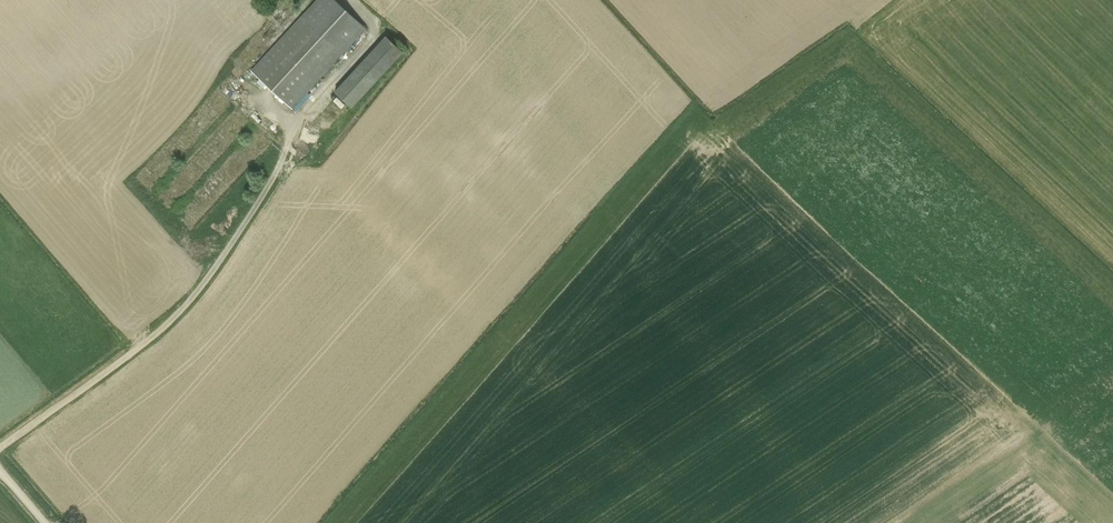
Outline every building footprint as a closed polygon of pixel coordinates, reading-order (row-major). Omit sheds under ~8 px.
[(366,29),(335,0),(316,0),(250,71),(292,110),(366,29)] [(389,33),(338,91),(356,107),(408,49),(389,33)]
